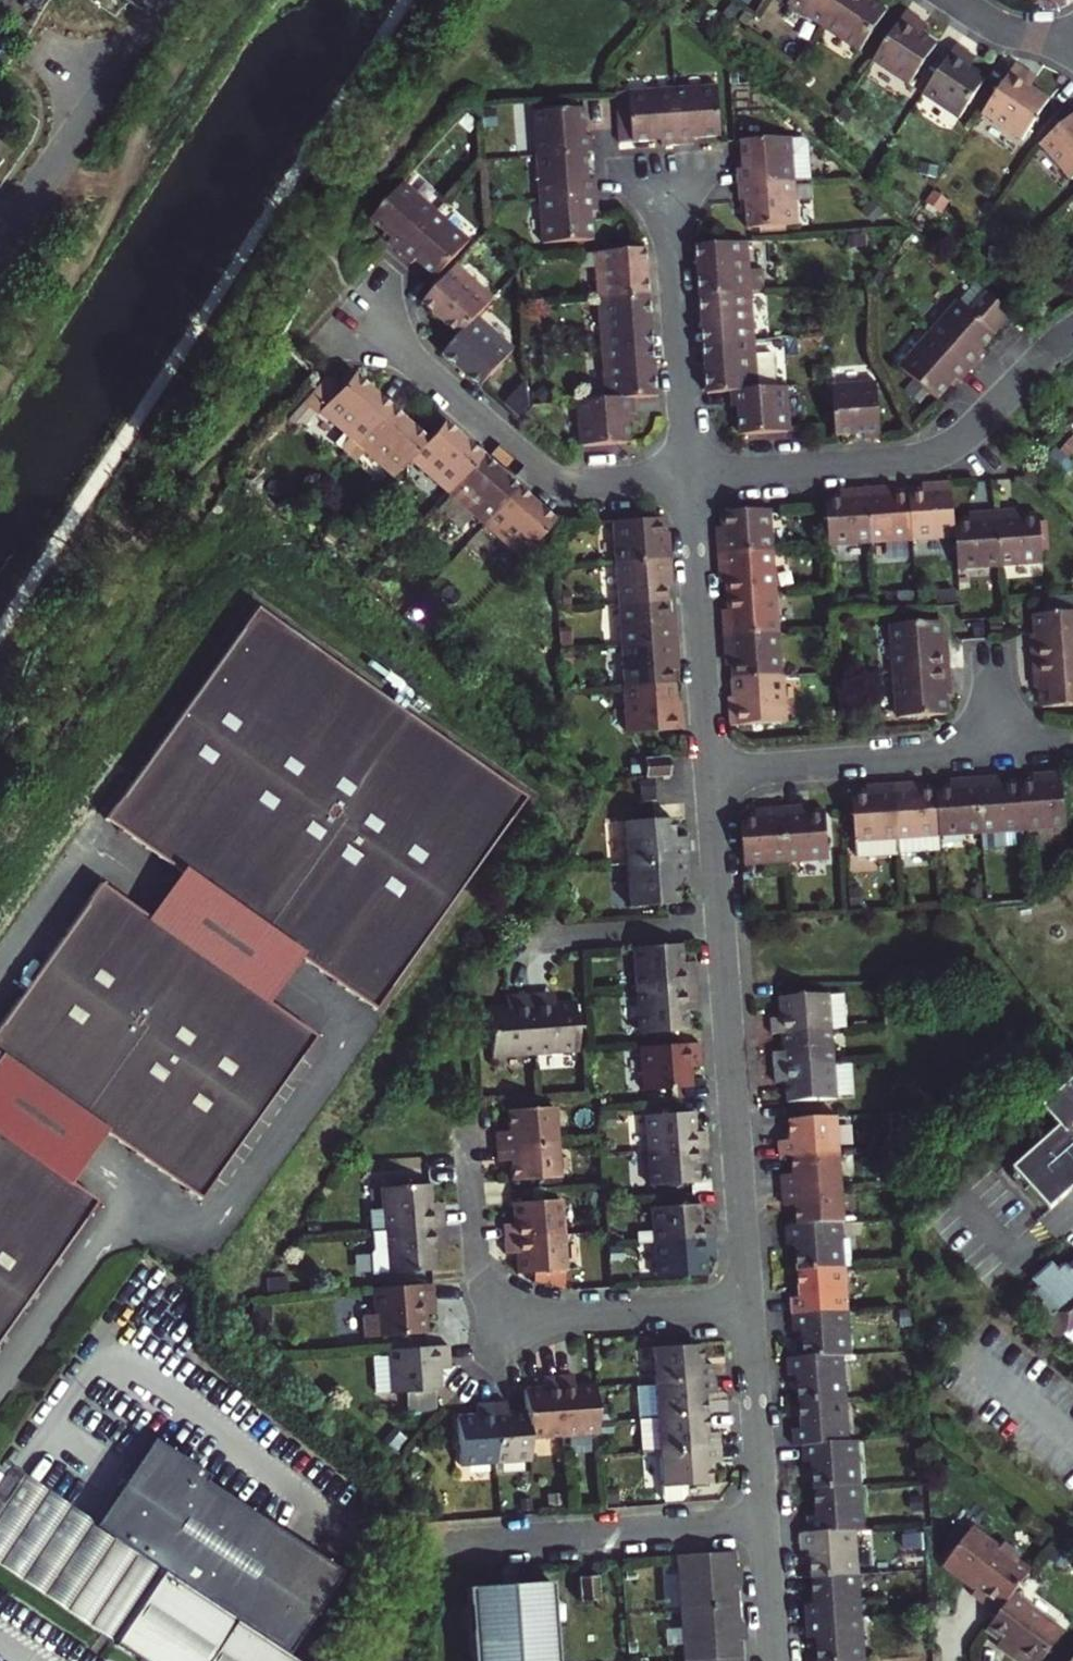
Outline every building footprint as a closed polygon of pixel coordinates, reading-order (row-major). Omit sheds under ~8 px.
[(788,3),(824,28),(843,0),(790,0),(788,3)] [(824,28),(861,54),(889,13),(871,2),(869,0),(843,0),(824,28)] [(1048,12),(1054,11),(1065,8),(1071,5),(1071,0),(1048,0),(1048,12)] [(907,11),(873,62),(907,86),(935,46),(917,33),(910,29),(917,18),(907,11)] [(917,33),(925,23),(917,18),(910,29),(917,33)] [(955,44),(921,96),(955,120),(983,79),(965,67),(958,62),(965,51),(955,44)] [(958,62),(965,67),(972,56),(965,51),(958,62)] [(1013,65),(980,118),(1020,143),(1047,101),(1028,89),(1020,84),(1027,74),(1013,65)] [(1028,89),(1034,79),(1027,74),(1020,84),(1028,89)] [(718,84),(676,88),(681,145),(695,143),(694,137),(722,135),(718,84)] [(613,93),(613,96),(617,143),(664,140),(664,146),(681,145),(676,88),(613,93)] [(534,156),(584,152),(590,152),(588,125),(582,125),(581,110),(531,112),(534,156)] [(1072,114),(1041,140),(1070,177),(1072,175),(1072,113),(1072,114)] [(734,184),(794,180),(807,180),(809,179),(808,142),(805,138),(740,142),(742,170),(734,170),(734,184)] [(534,156),(536,198),(593,195),(592,180),(586,180),(584,152),(534,156)] [(743,198),(745,227),(797,224),(794,180),(734,184),(735,199),(743,198)] [(794,180),(797,224),(810,223),(807,180),(794,180)] [(399,252),(435,209),(402,181),(369,219),(392,239),(389,243),(399,252)] [(593,195),(536,198),(539,241),(590,238),(588,208),(594,207),(593,195)] [(412,263),(415,259),(441,281),(452,267),(474,243),(435,209),(399,252),(412,263)] [(750,290),(747,241),(712,243),(696,244),(695,258),(698,293),(750,290)] [(596,300),(632,297),(647,296),(645,279),(641,246),(591,250),(596,300)] [(441,281),(429,295),(419,306),(457,338),(475,316),(490,299),(452,267),(441,281)] [(754,339),(750,290),(698,293),(701,327),(702,342),(754,339)] [(953,301),(925,332),(968,370),(977,360),(973,357),(1008,317),(984,295),(968,314),(953,301)] [(647,296),(632,297),(596,300),(601,349),(653,345),(649,313),(647,296)] [(457,338),(453,342),(443,355),(481,389),(514,351),(475,316),(457,338)] [(968,370),(925,332),(895,366),(933,400),(953,379),(957,382),(968,370)] [(755,356),(754,339),(702,342),(704,356),(707,392),(731,391),(775,388),(773,360),(767,355),(755,356)] [(606,398),(635,396),(658,394),(653,345),(601,349),(606,398)] [(315,414),(352,446),(380,414),(391,402),(381,393),(354,369),(315,414)] [(881,437),(875,382),(830,384),(835,434),(856,433),(857,439),(881,437)] [(741,431),(791,428),(788,387),(775,388),(731,391),(732,407),(738,407),(741,431)] [(606,398),(590,399),(594,443),(634,440),(631,411),(636,411),(635,396),(606,398)] [(391,480),(409,458),(429,435),(404,413),(391,402),(380,414),(352,446),(391,480)] [(429,435),(409,458),(446,491),(480,453),(443,420),(429,435)] [(446,491),(483,523),(517,486),(480,453),(446,491)] [(909,488),(913,538),(956,536),(954,515),(951,479),(935,480),(935,486),(909,488)] [(871,540),(871,541),(913,538),(909,488),(885,490),(884,483),(867,485),(871,540)] [(824,495),(828,542),(871,540),(867,485),(849,486),(849,493),(824,495)] [(483,523),(519,555),(552,517),(517,486),(483,523)] [(1013,503),(995,505),(1000,564),(1039,561),(1034,509),(1014,510),(1013,503)] [(716,537),(717,552),(774,548),(770,505),(721,509),(723,536),(716,537)] [(956,536),(958,567),(1000,564),(995,505),(981,506),(981,513),(954,515),(956,536)] [(611,517),(614,560),(669,556),(668,550),(667,538),(658,539),(656,513),(611,517)] [(777,590),(774,548),(717,552),(719,568),(725,568),(727,593),(777,590)] [(614,560),(618,602),(663,598),(661,572),(670,571),(669,556),(614,560)] [(777,590),(727,593),(729,619),(723,619),(724,635),(780,631),(777,590)] [(663,598),(618,602),(621,643),(676,639),(674,621),(665,622),(663,598)] [(1031,657),(1072,655),(1072,613),(1037,615),(1038,632),(1039,641),(1031,642),(1031,657)] [(269,616),(115,826),(195,885),(300,962),(381,1021),(535,811),(269,616)] [(894,625),(897,668),(952,663),(951,646),(943,647),(942,637),(941,622),(894,625)] [(784,673),(780,631),(724,635),(725,651),(732,650),(734,677),(784,673)] [(1031,642),(1039,641),(1038,632),(1030,632),(1031,642)] [(950,636),(942,637),(943,647),(951,646),(950,636)] [(621,643),(624,685),(669,681),(667,657),(677,656),(676,639),(621,643)] [(1031,657),(1032,675),(1040,674),(1041,684),(1042,701),(1072,699),(1072,655),(1031,657)] [(947,707),(946,689),(945,680),(953,680),(952,663),(897,668),(899,711),(947,707)] [(784,673),(734,677),(736,706),(730,707),(732,724),(787,721),(784,673)] [(1040,674),(1032,675),(1033,684),(1041,684),(1040,674)] [(954,688),(953,680),(945,680),(946,689),(954,688)] [(683,727),(681,709),(672,709),(669,681),(624,685),(628,732),(683,727)] [(671,772),(670,754),(644,755),(645,774),(671,772)] [(1017,782),(1020,830),(1066,826),(1062,770),(1047,771),(1047,779),(1038,780),(1017,782)] [(1037,772),(1038,780),(1047,779),(1047,771),(1037,772)] [(996,775),(997,783),(1005,783),(1004,774),(996,775)] [(979,776),(984,832),(985,849),(1021,846),(1020,830),(1017,782),(1005,783),(997,783),(996,775),(979,776)] [(938,788),(942,836),(984,832),(979,776),(961,777),(962,786),(954,787),(938,788)] [(954,778),(954,787),(962,786),(961,777),(954,778)] [(913,790),(921,789),(920,780),(913,781),(913,790)] [(896,782),(900,839),(901,853),(943,850),(942,836),(938,788),(921,789),(913,790),(913,781),(896,782)] [(901,853),(900,839),(896,782),(879,783),(880,793),(872,793),(853,794),(858,856),(901,853)] [(872,784),(872,793),(880,793),(879,783),(872,784)] [(801,805),(802,813),(812,812),(811,804),(801,805)] [(801,805),(783,806),(787,862),(829,858),(826,811),(812,812),(802,813),(801,805)] [(745,865),(787,862),(783,806),(766,807),(767,816),(755,817),(742,818),(745,865)] [(755,809),(755,817),(767,816),(766,807),(755,809)] [(611,816),(614,860),(675,854),(674,839),(661,840),(661,831),(659,813),(611,816)] [(661,840),(674,839),(673,830),(661,831),(661,840)] [(675,854),(614,860),(616,901),(665,898),(664,878),(663,869),(676,868),(675,854)] [(663,869),(664,878),(677,878),(676,868),(663,869)] [(195,885),(163,929),(268,1006),(300,962),(195,885)] [(0,1040),(0,1058),(5,1062),(108,1137),(138,1159),(205,1208),(323,1047),(268,1006),(163,929),(110,890),(0,1040)] [(668,938),(619,942),(622,985),(683,980),(682,965),(670,966),(669,957),(668,938)] [(670,966),(682,965),(681,956),(669,957),(670,966)] [(683,980),(622,985),(625,1026),(674,1023),(673,1003),(672,995),(684,994),(683,980)] [(551,987),(542,988),(543,1000),(553,1000),(551,987)] [(542,988),(527,989),(533,1050),(578,1046),(574,998),(553,1000),(543,1000),(542,988)] [(488,1054),(533,1050),(527,989),(514,990),(515,1003),(505,1003),(484,1005),(488,1054)] [(782,1028),(832,1024),(830,991),(830,989),(780,992),(781,1012),(768,1014),(769,1029),(782,1028)] [(830,991),(832,1024),(847,1023),(845,989),(830,991)] [(515,1003),(514,990),(504,990),(505,1003),(515,1003)] [(672,995),(673,1003),(685,1002),(684,994),(672,995)] [(771,1062),(834,1057),(832,1024),(782,1028),(783,1047),(770,1048),(771,1062)] [(687,1037),(626,1042),(629,1084),(678,1080),(677,1061),(676,1052),(688,1051),(687,1037)] [(677,1061),(689,1060),(688,1051),(676,1052),(677,1061)] [(848,1055),(834,1057),(836,1088),(850,1087),(848,1055)] [(836,1088),(834,1057),(771,1062),(773,1077),(785,1076),(787,1097),(836,1094),(836,1088)] [(0,1069),(0,1133),(73,1186),(108,1137),(5,1062),(0,1069)] [(1013,1168),(1050,1209),(1072,1188),(1072,1078),(1041,1106),(1059,1126),(1013,1168)] [(491,1134),(492,1149),(554,1142),(551,1109),(502,1113),(504,1132),(491,1134)] [(633,1149),(694,1145),(693,1130),(681,1131),(680,1111),(631,1114),(633,1149)] [(788,1157),(840,1153),(837,1113),(787,1117),(789,1142),(776,1143),(777,1157),(788,1157)] [(103,1208),(73,1186),(0,1133),(0,1348),(103,1208)] [(506,1161),(508,1181),(558,1177),(554,1142),(492,1149),(493,1163),(506,1161)] [(694,1145),(633,1149),(635,1183),(684,1179),(683,1158),(695,1157),(694,1145)] [(778,1192),(841,1187),(840,1153),(788,1157),(790,1178),(777,1180),(778,1192)] [(364,1209),(366,1231),(441,1224),(440,1210),(427,1211),(426,1202),(424,1182),(375,1187),(377,1208),(364,1209)] [(791,1207),(792,1227),(839,1223),(843,1222),(841,1187),(778,1192),(780,1208),(791,1207)] [(500,1225),(502,1240),(564,1234),(560,1200),(510,1204),(512,1224),(500,1225)] [(426,1202),(427,1211),(440,1210),(439,1201),(426,1202)] [(700,1225),(687,1226),(685,1206),(637,1209),(639,1243),(700,1239),(700,1225)] [(855,1642),(862,1642),(859,1596),(851,1596),(849,1553),(855,1553),(853,1529),(861,1529),(860,1507),(853,1507),(849,1464),(857,1463),(855,1439),(846,1440),(844,1418),(837,1418),(834,1377),(841,1376),(839,1352),(841,1352),(840,1330),(846,1329),(843,1286),(837,1287),(835,1265),(849,1264),(847,1243),(840,1244),(839,1223),(792,1227),(783,1228),(784,1248),(792,1247),(795,1290),(787,1290),(789,1313),(791,1334),(798,1333),(800,1355),(783,1357),(785,1380),(792,1379),(795,1421),(788,1422),(790,1445),(799,1444),(801,1468),(809,1467),(812,1511),(804,1511),(806,1533),(797,1534),(798,1556),(807,1555),(809,1577),(809,1579),(810,1599),(802,1600),(805,1646),(813,1646),(814,1660),(856,1660),(855,1642)] [(441,1224),(366,1231),(368,1246),(366,1251),(368,1273),(432,1267),(430,1249),(430,1239),(442,1238),(441,1224)] [(567,1269),(564,1234),(502,1240),(503,1255),(515,1254),(517,1274),(567,1269)] [(443,1248),(442,1238),(430,1239),(430,1249),(443,1248)] [(700,1239),(639,1243),(642,1277),(690,1275),(688,1255),(701,1253),(700,1239)] [(1070,1267),(1068,1264),(1060,1272),(1053,1264),(1035,1280),(1041,1287),(1034,1294),(1052,1314),(1042,1323),(1057,1340),(1072,1327),(1072,1265),(1070,1267)] [(370,1287),(372,1314),(361,1315),(363,1338),(420,1333),(418,1313),(424,1313),(432,1312),(429,1282),(370,1287)] [(445,1345),(382,1350),(387,1394),(402,1392),(431,1390),(437,1389),(435,1368),(434,1360),(446,1359),(445,1345)] [(645,1348),(647,1381),(708,1376),(707,1363),(694,1364),(693,1345),(645,1348)] [(447,1367),(446,1359),(434,1360),(435,1368),(447,1367)] [(647,1381),(650,1416),(698,1413),(697,1392),(710,1391),(708,1376),(647,1381)] [(551,1378),(557,1440),(596,1438),(591,1388),(570,1390),(569,1377),(551,1378)] [(518,1415),(520,1443),(557,1440),(551,1378),(535,1379),(537,1392),(516,1394),(518,1415)] [(647,1381),(629,1382),(632,1418),(650,1416),(647,1381)] [(431,1390),(402,1392),(404,1411),(433,1409),(431,1390)] [(483,1405),(489,1466),(522,1463),(520,1443),(518,1415),(499,1417),(498,1403),(483,1405)] [(449,1421),(454,1469),(489,1466),(483,1405),(469,1406),(470,1419),(449,1421)] [(698,1413),(650,1416),(632,1418),(635,1453),(653,1451),(714,1446),(713,1433),(700,1434),(698,1413)] [(280,1660),(289,1660),(342,1584),(209,1491),(212,1485),(152,1444),(94,1531),(161,1578),(280,1660)] [(653,1451),(656,1486),(657,1502),(676,1501),(681,1495),(680,1484),(704,1482),(703,1462),(716,1461),(714,1446),(653,1451)] [(35,1599),(112,1652),(161,1578),(94,1531),(26,1484),(0,1522),(0,1575),(35,1599)] [(997,1614),(1013,1594),(1032,1568),(1019,1559),(1023,1553),(1005,1540),(1001,1545),(974,1525),(956,1549),(947,1562),(944,1565),(975,1589),(971,1596),(997,1614)] [(947,1562),(956,1549),(951,1545),(942,1558),(947,1562)] [(735,1637),(741,1637),(740,1621),(730,1622),(730,1614),(733,1608),(733,1602),(732,1597),(728,1592),(727,1584),(737,1583),(736,1566),(729,1566),(728,1548),(676,1554),(679,1588),(686,1588),(687,1606),(680,1607),(683,1642),(690,1641),(692,1658),(685,1659),(685,1660),(737,1660),(735,1637)] [(594,1575),(574,1577),(576,1603),(596,1601),(594,1575)] [(161,1578),(112,1652),(124,1660),(280,1660),(161,1578)] [(545,1583),(462,1590),(468,1660),(553,1660),(545,1583)] [(680,1607),(687,1606),(686,1588),(679,1588),(680,1607)] [(1013,1594),(997,1614),(987,1628),(999,1637),(1015,1649),(1010,1656),(1017,1660),(1040,1660),(1062,1632),(1013,1594)] [(999,1637),(994,1644),(1010,1656),(1015,1649),(999,1637)] [(690,1641),(683,1642),(685,1659),(692,1658),(690,1641)]
